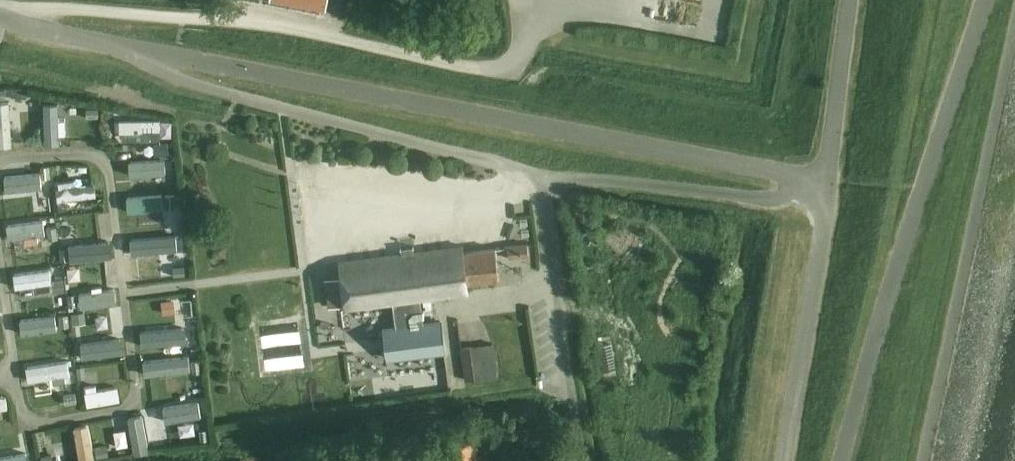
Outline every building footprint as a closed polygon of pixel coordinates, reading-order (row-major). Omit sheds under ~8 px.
[(10,78),(11,126),(27,126),(26,78),(10,78)] [(77,84),(58,84),(58,125),(77,125),(77,84)] [(97,107),(86,107),(86,117),(97,117),(97,107)] [(136,124),(154,125),(154,113),(137,112),(136,124)] [(168,141),(153,142),(154,154),(169,153),(168,141)] [(174,158),(166,159),(166,167),(174,167),(174,158)] [(49,165),(40,166),(41,177),(50,177),(49,165)] [(175,194),(165,194),(166,208),(175,207),(175,194)] [(66,202),(54,203),(55,211),(67,209),(66,202)] [(186,207),(145,215),(149,235),(189,227),(186,207)] [(485,228),(487,240),(517,237),(516,225),(485,228)] [(56,226),(46,227),(47,239),(57,238),(56,226)] [(508,260),(529,257),(528,243),(507,246),(508,260)] [(461,246),(446,248),(452,293),(468,291),(466,283),(497,278),(494,248),(462,252),(461,246)] [(70,248),(61,249),(62,261),(71,259),(70,248)] [(446,248),(338,262),(340,278),(324,280),(327,306),(343,304),(344,308),(392,301),(396,329),(384,330),(388,364),(448,356),(444,323),(423,325),(420,298),(452,293),(446,248)] [(91,272),(104,270),(102,257),(89,259),(91,272)] [(185,266),(173,266),(173,276),(186,275),(185,266)] [(505,278),(484,284),(487,293),(507,287),(505,278)] [(63,279),(52,280),(53,293),(64,292),(63,279)] [(76,293),(66,294),(68,306),(78,305),(76,293)] [(174,300),(162,301),(163,310),(175,309),(174,300)] [(84,311),(71,313),(72,324),(85,322),(84,311)] [(68,314),(58,315),(59,327),(69,326),(68,314)] [(163,317),(163,335),(206,334),(206,316),(163,317)] [(8,349),(7,332),(0,332),(0,350),(8,349)] [(48,360),(88,359),(88,342),(47,343),(48,360)] [(481,345),(461,347),(465,379),(485,377),(481,345)] [(200,360),(191,361),(192,373),(202,371),(200,360)] [(442,361),(418,362),(418,376),(442,375),(442,361)] [(84,366),(76,367),(78,379),(86,378),(84,366)] [(188,409),(218,404),(214,381),(184,386),(188,409)] [(76,393),(64,394),(65,404),(77,403),(76,393)] [(207,430),(200,431),(201,440),(208,439),(207,430)] [(473,440),(447,442),(450,460),(476,460),(473,440)] [(107,445),(95,446),(97,457),(108,456),(107,445)]
